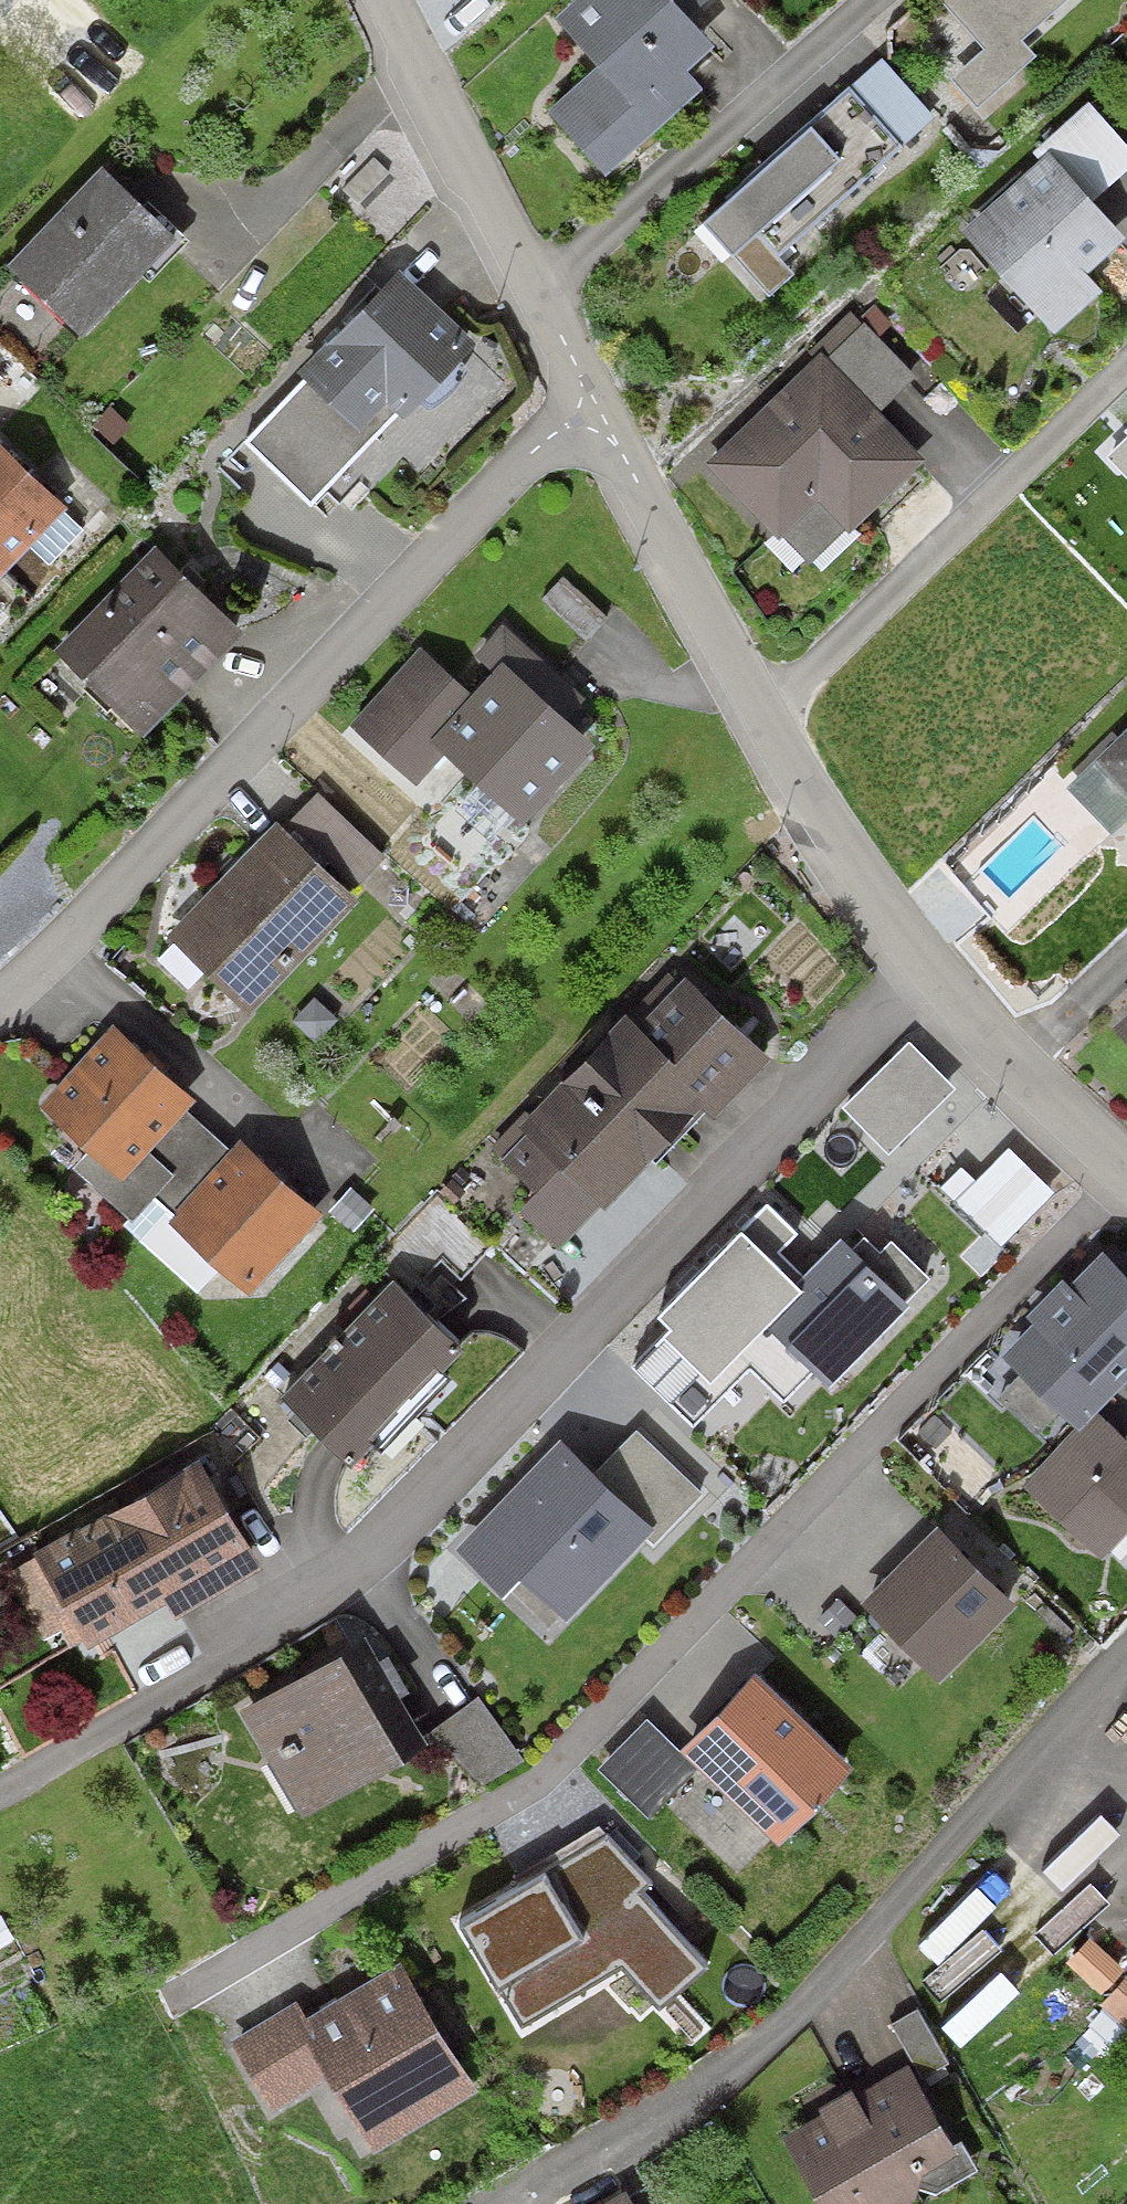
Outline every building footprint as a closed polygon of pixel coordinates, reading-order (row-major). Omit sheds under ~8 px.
[(674,0),(578,0),(559,18),(604,67),(549,116),(609,183),(701,101),(682,79),(717,48),(693,22),(674,0)] [(693,22),(718,0),(674,0),(693,22)] [(884,60),(853,89),(902,141),(907,146),(938,117),(884,60)] [(902,141),(853,89),(710,221),(740,253),(760,234),(779,255),(902,141)] [(1094,202),(1126,172),(1126,143),(1092,105),(1045,148),(1051,154),(1094,202)] [(1051,154),(968,229),(1061,331),(1104,292),(1088,274),(1126,238),(1094,202),(1051,154)] [(174,236),(106,171),(13,267),(80,332),(174,236)] [(481,350),(405,276),(306,377),(311,381),(361,430),(387,403),(401,417),(408,423),(481,350)] [(821,348),(884,414),(918,381),(855,316),(821,348)] [(20,364),(0,347),(0,387),(20,364)] [(884,414),(821,348),(707,463),(810,570),(927,459),(884,414)] [(313,507),(401,417),(387,403),(361,430),(311,381),(249,444),(313,507)] [(110,408),(94,429),(114,445),(131,424),(110,408)] [(0,444),(0,575),(66,506),(0,444)] [(239,633),(157,554),(63,652),(144,730),(239,633)] [(564,577),(544,600),(582,634),(602,612),(564,577)] [(565,721),(585,698),(507,628),(459,681),(475,695),(437,737),(450,748),(531,821),(596,749),(565,721)] [(437,737),(475,695),(459,681),(421,647),(351,724),(418,784),(450,748),(437,737)] [(1072,793),(1116,837),(1126,826),(1126,739),(1072,793)] [(320,798),(287,833),(353,895),(386,859),(320,798)] [(287,833),(278,825),(170,941),(252,1017),(360,902),(353,895),(287,833)] [(762,1057),(689,989),(640,1040),(627,1028),(509,1152),(579,1218),(702,1089),(718,1104),(762,1057)] [(316,1002),(295,1024),(317,1045),(338,1023),(316,1002)] [(196,1101),(112,1028),(41,1110),(91,1154),(125,1183),(186,1113),(196,1101)] [(908,1042),(841,1109),(888,1155),(955,1088),(908,1042)] [(231,1152),(186,1113),(125,1183),(91,1154),(75,1172),(135,1224),(158,1199),(177,1215),(231,1152)] [(319,1215),(238,1144),(231,1152),(177,1215),(172,1221),(253,1291),(319,1215)] [(355,1189),(331,1215),(354,1237),(378,1211),(355,1189)] [(797,1232),(769,1205),(660,1318),(719,1374),(809,1280),(779,1251),(797,1232)] [(881,1253),(866,1238),(777,1326),(830,1379),(931,1279),(893,1241),(881,1253)] [(1107,1262),(1017,1355),(1084,1420),(1126,1376),(1126,1281),(1107,1262)] [(457,1350),(396,1292),(294,1399),(355,1457),(457,1350)] [(639,1437),(596,1480),(647,1532),(654,1538),(697,1495),(639,1437)] [(596,1480),(565,1450),(468,1546),(511,1589),(529,1572),(568,1611),(647,1532),(596,1480)] [(1081,1512),(1126,1554),(1126,1460),(1081,1512)] [(243,1555),(199,1474),(49,1555),(93,1636),(243,1555)] [(1011,1609),(943,1540),(876,1606),(945,1674),(1011,1609)] [(398,1765),(346,1666),(252,1715),(305,1815),(398,1765)] [(846,1772),(760,1689),(697,1754),(784,1837),(846,1772)] [(520,1761),(478,1700),(430,1734),(480,1783),(520,1761)] [(647,1722),(603,1768),(649,1812),(693,1766),(647,1722)] [(609,1841),(463,1926),(521,2023),(624,1966),(658,2004),(701,1966),(637,1896),(649,1884),(609,1841)] [(468,2089),(402,1974),(306,2028),(333,2074),(372,2143),(468,2089)] [(1100,2001),(1126,2029),(1126,1976),(1100,2001)] [(241,2045),(276,2106),(333,2074),(306,2028),(298,2013),(241,2045)] [(947,2135),(907,2064),(794,2127),(834,2198),(947,2135)] [(621,2192),(601,2203),(628,2203),(621,2192)]
